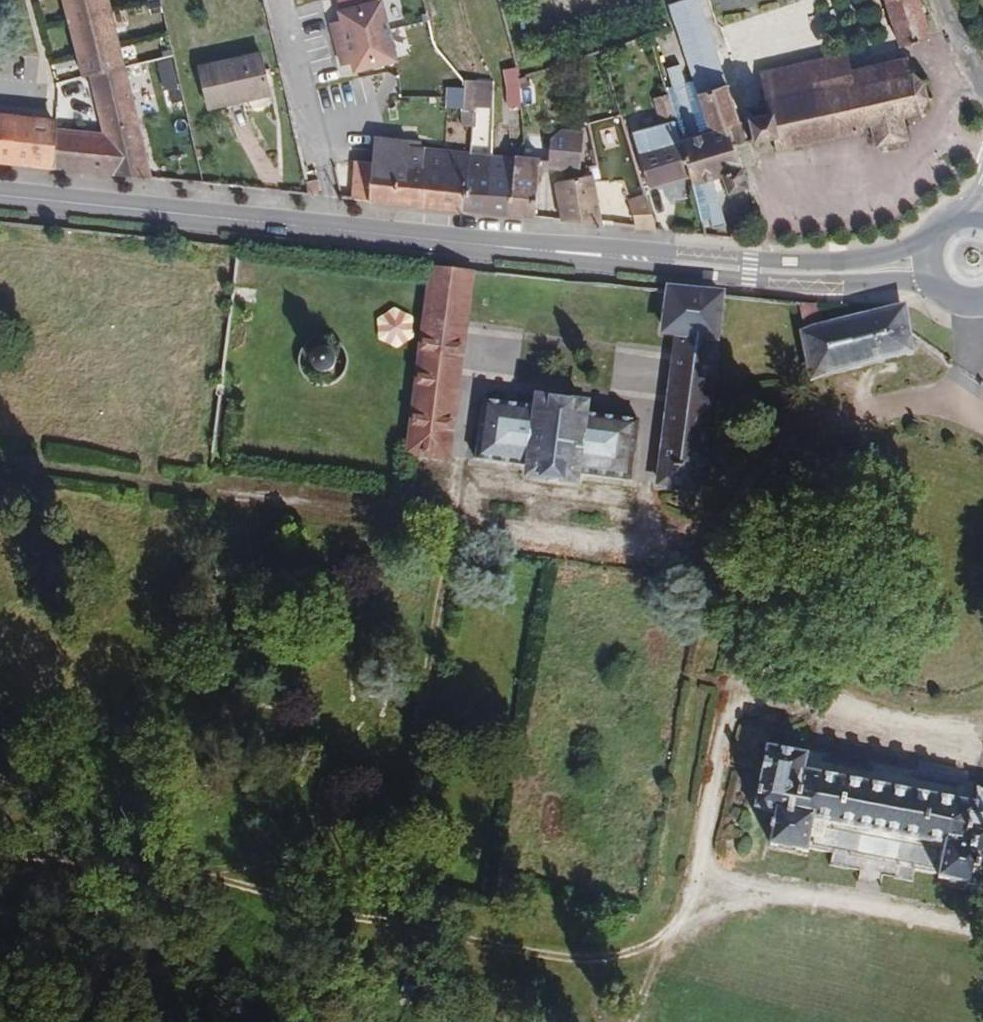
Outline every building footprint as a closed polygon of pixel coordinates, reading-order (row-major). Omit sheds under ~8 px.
[(86,75),(124,65),(109,0),(62,0),(81,76),(86,75)] [(328,20),(333,39),(388,26),(382,0),(366,0),(336,8),(338,18),(328,20)] [(792,1),(791,0),(706,0),(712,24),(792,1)] [(898,55),(905,53),(929,47),(915,0),(881,0),(898,55)] [(685,32),(702,28),(696,4),(679,9),(685,32)] [(676,35),(685,32),(679,9),(669,11),(676,35)] [(388,26),(333,39),(339,66),(349,63),(351,74),(398,63),(388,26)] [(689,181),(701,223),(708,221),(712,231),(725,228),(711,181),(724,179),(729,193),(746,188),(730,149),(724,134),(733,126),(725,84),(716,90),(713,81),(718,78),(702,28),(685,32),(676,35),(691,85),(683,88),(677,70),(666,72),(671,91),(664,92),(666,97),(673,127),(678,144),(689,181)] [(196,63),(207,109),(272,94),(261,48),(196,63)] [(765,72),(770,98),(845,83),(845,73),(849,72),(844,57),(765,72)] [(749,117),(753,137),(773,134),(776,148),(862,131),(864,125),(873,123),(877,143),(887,142),(904,138),(908,136),(906,116),(920,114),(924,105),(925,100),(925,91),(918,80),(914,75),(909,61),(849,72),(845,73),(845,83),(770,98),(767,99),(768,110),(748,114),(749,117)] [(99,129),(52,129),(49,167),(152,175),(124,65),(86,75),(99,129)] [(479,85),(472,83),(468,109),(475,110),(476,106),(479,85)] [(479,85),(476,106),(492,108),(494,88),(479,85)] [(518,109),(520,91),(506,90),(504,106),(518,109)] [(658,130),(673,127),(666,97),(649,101),(658,130)] [(467,128),(474,129),(475,110),(468,109),(467,128)] [(724,134),(730,149),(753,137),(749,117),(733,126),(724,134)] [(43,126),(43,124),(0,119),(0,163),(40,167),(43,126)] [(649,190),(689,181),(678,144),(659,148),(653,131),(633,137),(649,190)] [(547,163),(540,162),(538,174),(542,174),(547,169),(549,170),(579,172),(582,134),(562,133),(549,143),(547,163)] [(904,138),(887,142),(888,149),(905,145),(904,138)] [(466,214),(471,157),(423,153),(409,152),(410,147),(374,144),(372,167),(369,203),(466,214)] [(485,216),(491,158),(471,157),(466,214),(485,216)] [(513,160),(491,158),(485,216),(508,217),(513,160)] [(508,217),(533,221),(540,162),(513,160),(508,217)] [(353,201),(369,203),(372,167),(356,166),(353,201)] [(562,224),(602,228),(591,174),(554,185),(562,224)] [(312,197),(322,198),(317,181),(308,182),(312,197)] [(636,232),(657,235),(646,196),(626,200),(636,232)] [(472,270),(426,264),(401,450),(447,456),(472,270)] [(673,338),(655,487),(698,492),(722,292),(663,285),(657,336),(673,338)] [(903,307),(825,327),(799,334),(809,375),(914,349),(903,307)] [(413,310),(375,312),(377,344),(415,342),(413,310)] [(323,373),(330,370),(333,363),(332,356),(328,351),(321,349),(314,351),(309,358),(309,366),(315,372),(323,373)] [(479,401),(471,463),(522,469),(521,478),(578,485),(579,476),(625,482),(633,422),(580,415),(582,402),(532,396),(531,407),(479,401)] [(765,744),(752,808),(772,812),(765,846),(804,854),(811,820),(947,848),(940,883),(975,890),(979,870),(982,871),(982,789),(974,787),(971,801),(803,767),(806,752),(765,744)]
